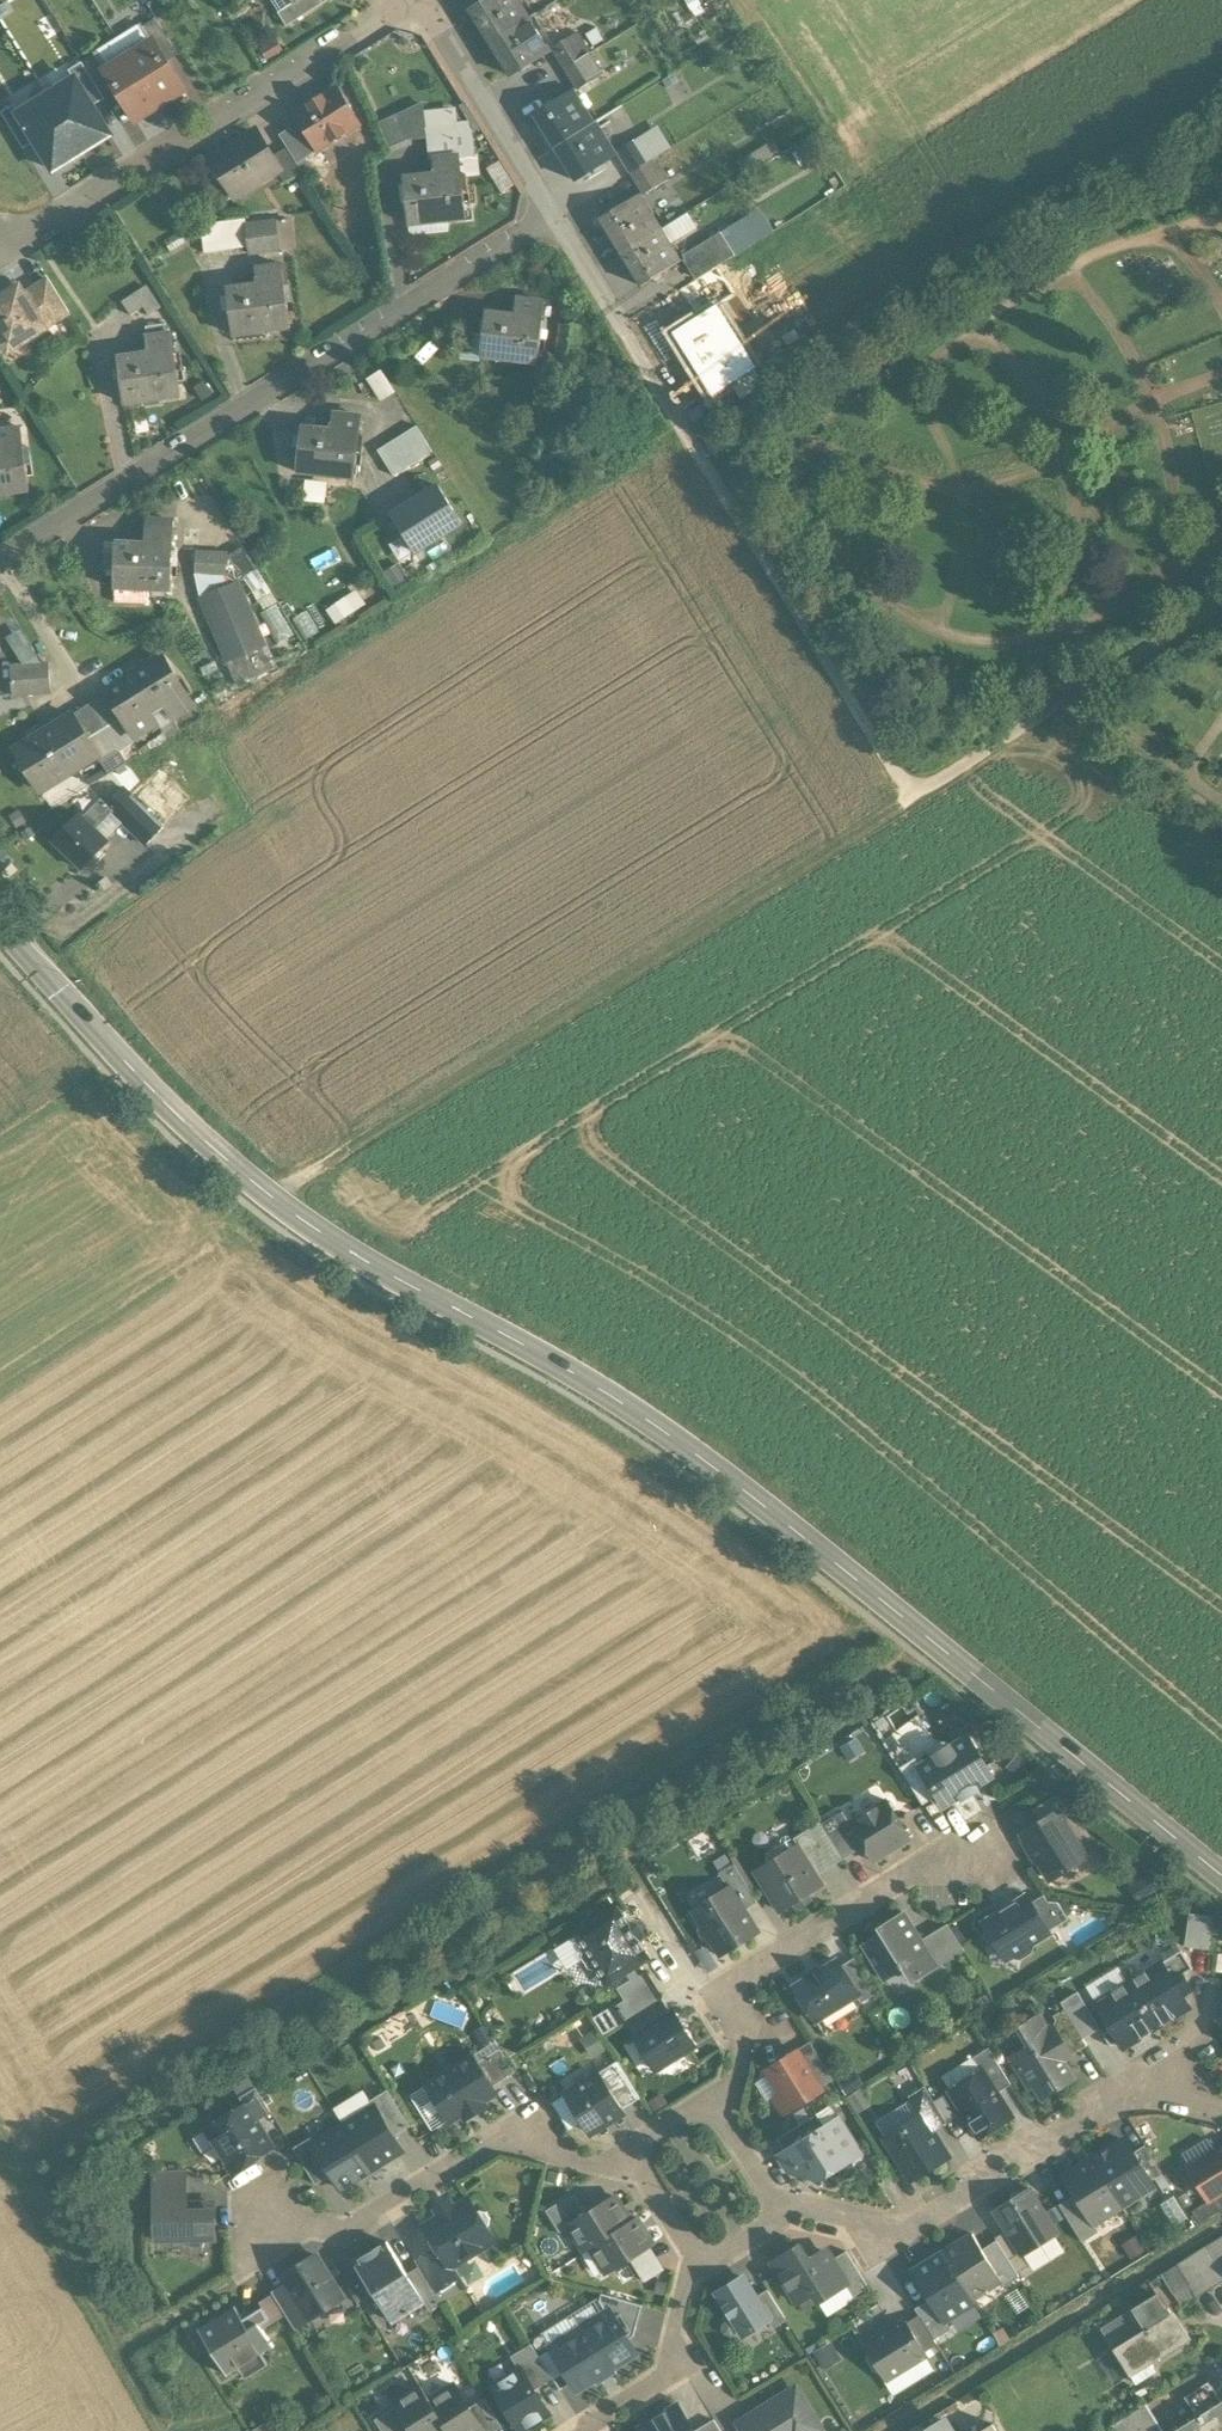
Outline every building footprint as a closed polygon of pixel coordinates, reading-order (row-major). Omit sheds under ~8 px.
[(296,5),(295,4),(280,13),(288,26),(322,5),(319,0),(304,0),(296,5)] [(469,12),(489,44),(527,20),(514,0),(488,0),(469,12)] [(178,55),(156,19),(143,27),(152,43),(154,42),(167,62),(178,55)] [(527,20),(489,44),(510,77),(548,52),(527,20)] [(577,35),(555,49),(567,68),(590,55),(577,35)] [(152,43),(129,57),(158,105),(183,89),(167,62),(154,42),(152,43)] [(118,93),(104,72),(107,71),(97,55),(83,64),(104,99),(105,101),(118,93)] [(590,55),(567,68),(581,90),(603,76),(590,55)] [(107,71),(104,72),(118,93),(134,120),(158,105),(129,57),(107,71)] [(75,79),(92,106),(104,99),(83,64),(71,72),(75,79)] [(46,97),(82,153),(110,136),(92,106),(75,79),(46,97)] [(338,91),(295,116),(300,124),(318,152),(319,153),(360,128),(338,91)] [(573,93),(536,116),(556,148),(593,125),(573,93)] [(35,142),(53,171),(82,153),(46,97),(18,114),(35,142)] [(378,126),(390,153),(409,142),(433,140),(432,129),(430,109),(430,102),(378,126)] [(23,150),(35,142),(18,114),(13,107),(1,114),(23,150)] [(430,109),(432,129),(457,127),(457,121),(455,108),(430,109)] [(471,120),(457,121),(457,127),(459,156),(461,169),(479,168),(480,168),(476,131),(471,120)] [(318,152),(300,124),(279,136),(287,149),(297,165),(318,152)] [(593,125),(556,148),(577,181),(614,158),(593,125)] [(457,127),(432,129),(433,140),(434,158),(459,156),(457,127)] [(255,135),(213,161),(236,197),(276,171),(277,170),(271,160),(255,135)] [(642,139),(619,153),(632,174),(655,160),(642,139)] [(287,149),(271,160),(277,170),(276,171),(285,184),(302,173),(297,165),(287,149)] [(459,156),(434,158),(435,174),(405,176),(409,223),(465,218),(461,169),(459,156)] [(655,160),(632,174),(646,195),(668,181),(655,160)] [(645,219),(634,201),(601,222),(621,253),(659,230),(650,216),(645,219)] [(245,220),(200,226),(204,253),(249,247),(246,226),(245,220)] [(276,222),(280,249),(297,247),(294,220),(276,222)] [(276,222),(246,226),(249,247),(250,253),(280,249),(276,222)] [(749,247),(735,224),(722,232),(736,255),(749,247)] [(659,230),(621,253),(642,286),(680,262),(659,230)] [(722,232),(683,256),(697,279),(716,267),(736,255),(722,232)] [(259,284),(228,288),(234,335),(290,327),(282,265),(257,268),(259,284)] [(734,295),(716,267),(697,279),(680,290),(697,317),(717,304),(718,305),(734,295)] [(49,281),(25,296),(46,330),(70,315),(49,281)] [(17,283),(0,293),(0,337),(9,352),(46,330),(25,296),(17,283)] [(150,292),(127,303),(134,318),(146,313),(150,322),(162,316),(150,292)] [(543,302),(516,299),(515,314),(486,311),(481,359),(537,365),(543,302)] [(671,333),(712,398),(731,386),(755,371),(758,369),(718,305),(717,304),(697,317),(671,333)] [(582,327),(562,325),(559,355),(578,358),(582,327)] [(172,333),(147,337),(149,354),(118,358),(120,370),(114,371),(115,378),(121,377),(125,403),(144,401),(144,406),(160,404),(159,398),(181,395),(172,333)] [(764,385),(755,371),(731,386),(740,400),(764,385)] [(361,419),(334,416),(332,431),(304,428),(299,474),(355,479),(361,419)] [(29,490),(21,428),(0,431),(0,493),(29,490)] [(417,428),(379,453),(394,478),(433,453),(417,428)] [(303,479),(301,498),(321,501),(324,481),(303,479)] [(438,487),(392,516),(414,553),(461,524),(438,487)] [(146,543),(116,543),(116,553),(106,553),(106,570),(116,570),(116,590),(171,591),(173,523),(147,522),(146,543)] [(227,557),(197,556),(196,575),(226,577),(227,557)] [(237,583),(201,599),(228,661),(264,646),(237,583)] [(354,589),(325,608),(333,621),(363,602),(354,589)] [(162,658),(108,693),(109,694),(124,719),(136,739),(160,725),(156,719),(168,711),(174,720),(193,707),(162,658)] [(48,664),(11,667),(13,696),(51,693),(48,664)] [(124,719),(109,694),(104,697),(119,722),(124,719)] [(119,722),(104,697),(90,705),(106,730),(119,722)] [(106,730),(90,705),(72,717),(97,757),(96,758),(100,764),(120,752),(106,730)] [(72,716),(16,751),(41,791),(96,758),(97,757),(72,717),(72,716)] [(119,722),(106,730),(120,752),(132,745),(131,743),(136,739),(124,719),(119,722)] [(158,769),(128,797),(160,830),(189,799),(158,769)] [(128,797),(121,789),(105,806),(112,813),(146,845),(160,830),(128,797)] [(100,801),(83,818),(80,815),(53,844),(80,870),(108,841),(96,830),(112,813),(105,806),(100,801)] [(933,1753),(935,1759),(921,1767),(919,1768),(937,1796),(943,1807),(959,1797),(960,1799),(977,1788),(976,1786),(992,1777),(968,1738),(952,1748),(949,1744),(943,1742),(938,1744),(934,1748),(933,1753)] [(937,1796),(919,1768),(921,1767),(916,1759),(900,1769),(923,1805),(937,1796)] [(1057,1795),(1033,1810),(1040,1822),(1057,1812),(1064,1807),(1057,1795)] [(910,1838),(887,1801),(850,1824),(849,1825),(862,1846),(872,1862),(910,1838)] [(1086,1859),(1057,1812),(1040,1822),(1022,1834),(1051,1880),(1086,1859)] [(850,1824),(842,1813),(822,1825),(821,1825),(842,1858),(862,1846),(849,1825),(850,1824)] [(820,1822),(792,1839),(798,1847),(815,1875),(842,1858),(821,1825),(822,1825),(820,1822)] [(783,1852),(777,1848),(766,1855),(767,1862),(769,1865),(756,1873),(779,1911),(822,1885),(815,1875),(798,1847),(785,1855),(783,1852)] [(757,1902),(734,1865),(720,1874),(729,1889),(731,1888),(744,1910),(757,1902)] [(729,1889),(694,1911),(703,1927),(701,1932),(706,1940),(711,1940),(721,1955),(757,1932),(744,1910),(731,1888),(729,1889)] [(1031,1903),(1026,1896),(1017,1902),(1016,1899),(998,1910),(999,1913),(982,1923),(991,1937),(989,1945),(994,1953),(1001,1955),(1006,1961),(1012,1958),(1019,1959),(1030,1952),(1032,1945),(1050,1934),(1049,1932),(1031,1903)] [(1058,1903),(1047,1902),(1043,1896),(1031,1903),(1049,1932),(1068,1920),(1058,1903)] [(1186,1909),(1182,1943),(1208,1946),(1212,1912),(1186,1909)] [(631,1923),(626,1926),(617,1910),(577,1935),(586,1949),(584,1958),(590,1967),(598,1969),(607,1983),(637,1966),(647,1959),(637,1944),(641,1941),(643,1935),(637,1925),(631,1923)] [(903,1913),(878,1928),(881,1933),(863,1944),(886,1981),(904,1970),(912,1984),(937,1969),(920,1942),(903,1913)] [(948,1925),(920,1942),(937,1969),(964,1952),(948,1925)] [(1181,1951),(1129,1984),(1156,2028),(1187,2009),(1188,2006),(1182,1997),(1191,1991),(1182,1976),(1193,1969),(1181,1951)] [(875,1994),(854,1960),(841,1968),(858,1996),(857,1997),(861,2003),(875,1994)] [(837,1961),(794,1987),(816,2023),(857,1997),(858,1996),(841,1968),(837,1961)] [(637,1966),(626,1972),(632,1980),(642,1974),(637,1966)] [(632,1980),(619,1988),(627,2001),(617,2008),(625,2021),(661,1999),(645,1972),(642,1974),(632,1980)] [(1156,2028),(1129,1984),(1095,2004),(1111,2029),(1102,2035),(1110,2047),(1119,2042),(1123,2049),(1156,2028)] [(1100,2029),(1077,1993),(1060,2003),(1064,2010),(1083,2040),(1100,2029)] [(661,1999),(625,2021),(634,2035),(670,2013),(661,1999)] [(1083,2040),(1064,2010),(1053,2017),(1056,2021),(1054,2026),(1052,2027),(1070,2057),(1087,2047),(1083,2040)] [(670,2013),(634,2035),(656,2071),(695,2047),(673,2011),(670,2013)] [(1029,2047),(1011,2058),(1030,2088),(1034,2086),(1042,2099),(1073,2080),(1065,2067),(1066,2066),(1063,2062),(1070,2057),(1052,2027),(1047,2030),(1039,2017),(1018,2029),(1029,2047)] [(832,2080),(810,2043),(797,2051),(820,2088),(832,2080)] [(500,2049),(476,2064),(491,2088),(515,2073),(500,2049)] [(1011,2085),(988,2049),(972,2059),(981,2072),(982,2071),(997,2094),(1011,2085)] [(797,2051),(766,2070),(781,2094),(773,2100),(783,2115),(791,2110),(792,2111),(822,2092),(820,2088),(797,2051)] [(472,2057),(428,2085),(451,2122),(464,2114),(466,2118),(485,2107),(482,2102),(495,2094),(491,2088),(476,2064),(472,2057)] [(618,2062),(598,2074),(621,2111),(640,2099),(618,2062)] [(981,2072),(950,2092),(979,2138),(1011,2118),(997,2094),(982,2071),(981,2072)] [(621,2111),(598,2074),(566,2094),(588,2129),(597,2131),(624,2115),(621,2111)] [(256,2088),(240,2098),(245,2106),(247,2105),(257,2121),(271,2113),(256,2088)] [(947,2124),(924,2088),(909,2097),(921,2117),(922,2117),(932,2133),(947,2124)] [(410,2127),(388,2090),(370,2101),(374,2107),(375,2106),(394,2137),(410,2127)] [(245,2106),(207,2129),(233,2172),(273,2147),(257,2121),(247,2105),(245,2106)] [(374,2107),(344,2126),(372,2170),(403,2151),(394,2137),(375,2106),(374,2107)] [(814,2117),(778,2139),(786,2151),(822,2129),(814,2117)] [(921,2117),(886,2140),(911,2180),(947,2158),(932,2133),(922,2117),(921,2117)] [(786,2151),(778,2156),(788,2173),(820,2181),(841,2168),(837,2162),(857,2149),(839,2119),(822,2129),(786,2151)] [(372,2170),(344,2126),(315,2144),(313,2145),(333,2176),(341,2189),(372,2170)] [(315,2144),(311,2138),(294,2149),(316,2185),(333,2176),(313,2145),(315,2144)] [(1133,2154),(1124,2141),(1092,2161),(1121,2207),(1136,2198),(1135,2197),(1152,2187),(1150,2182),(1133,2154)] [(1162,2175),(1144,2147),(1133,2154),(1150,2182),(1162,2175)] [(1190,2168),(1210,2200),(1221,2193),(1221,2149),(1190,2168)] [(1121,2207),(1092,2161),(1063,2179),(1092,2225),(1121,2207)] [(187,2170),(155,2171),(157,2240),(180,2239),(199,2246),(201,2239),(214,2239),(213,2204),(188,2204),(187,2170)] [(1028,2189),(994,2211),(1007,2231),(1023,2257),(1057,2236),(1028,2189)] [(574,2195),(546,2211),(560,2233),(570,2227),(569,2226),(586,2215),(574,2195)] [(586,2215),(569,2226),(570,2227),(585,2252),(591,2249),(590,2248),(631,2223),(630,2222),(615,2197),(586,2215)] [(467,2201),(426,2227),(440,2250),(451,2267),(452,2267),(493,2242),(485,2229),(489,2226),(491,2219),(487,2213),(480,2211),(475,2214),(467,2201)] [(631,2223),(590,2248),(591,2249),(606,2273),(652,2245),(636,2218),(630,2222),(631,2223)] [(1007,2231),(995,2239),(1017,2275),(1029,2268),(1023,2257),(1007,2231)] [(972,2235),(942,2254),(971,2301),(1000,2282),(982,2251),(972,2235)] [(1204,2249),(1221,2278),(1221,2245),(1219,2240),(1204,2249)] [(407,2275),(387,2242),(354,2263),(391,2322),(424,2302),(407,2275)] [(996,2242),(982,2251),(1000,2282),(1003,2288),(1019,2278),(1017,2275),(996,2242)] [(847,2285),(827,2253),(824,2253),(809,2262),(799,2247),(773,2263),(798,2303),(813,2294),(818,2303),(822,2300),(847,2285)] [(1204,2249),(1190,2257),(1210,2290),(1221,2283),(1221,2278),(1204,2249)] [(440,2250),(417,2264),(419,2267),(434,2290),(457,2276),(452,2267),(451,2267),(440,2250)] [(942,2254),(913,2272),(931,2300),(945,2322),(973,2305),(971,2301),(942,2254)] [(343,2299),(316,2255),(282,2276),(288,2286),(309,2320),(343,2299)] [(1210,2290),(1190,2257),(1177,2266),(1197,2298),(1210,2290)] [(434,2290),(419,2267),(407,2275),(424,2302),(429,2310),(441,2302),(434,2290)] [(755,2298),(742,2278),(717,2294),(743,2337),(768,2322),(769,2321),(755,2298)] [(309,2320),(288,2286),(273,2295),(295,2329),(309,2320)] [(767,2291),(755,2298),(769,2321),(768,2322),(773,2330),(786,2321),(767,2291)] [(642,2306),(601,2294),(599,2302),(608,2316),(611,2314),(628,2341),(633,2337),(642,2306)] [(1156,2297),(1132,2311),(1133,2312),(1102,2332),(1130,2377),(1189,2340),(1172,2313),(1168,2316),(1156,2297)] [(945,2322),(931,2300),(915,2310),(934,2341),(934,2340),(933,2337),(948,2328),(950,2330),(951,2330),(945,2322)] [(235,2308),(200,2330),(199,2329),(198,2329),(227,2376),(228,2376),(228,2375),(272,2347),(273,2348),(274,2348),(260,2325),(270,2319),(263,2308),(243,2320),(235,2307),(234,2307),(235,2308)] [(582,2326),(549,2347),(567,2376),(570,2375),(580,2391),(637,2355),(628,2341),(611,2314),(608,2316),(585,2331),(582,2326)] [(903,2323),(866,2346),(872,2357),(870,2361),(875,2370),(881,2369),(893,2362),(899,2372),(924,2357),(903,2323)] [(552,2379),(531,2345),(511,2357),(519,2370),(519,2369),(520,2370),(534,2391),(552,2379)] [(493,2386),(521,2430),(524,2430),(549,2416),(534,2391),(520,2370),(493,2386)] [(1220,2405),(1208,2384),(1183,2399),(1196,2420),(1177,2430),(1221,2430),(1221,2404),(1220,2405)] [(454,2385),(430,2401),(421,2387),(395,2403),(397,2406),(412,2430),(483,2430),(469,2409),(454,2385)] [(740,2425),(744,2430),(820,2430),(795,2391),(740,2425)] [(484,2400),(469,2409),(483,2430),(497,2430),(502,2428),(484,2400)] [(375,2420),(382,2430),(412,2430),(397,2406),(375,2420)] [(1112,2427),(1115,2430),(1161,2430),(1145,2406),(1112,2427)] [(641,2429),(642,2430),(692,2430),(689,2426),(684,2425),(679,2417),(681,2412),(677,2407),(641,2429)] [(713,2421),(697,2430),(720,2430),(713,2421)]
